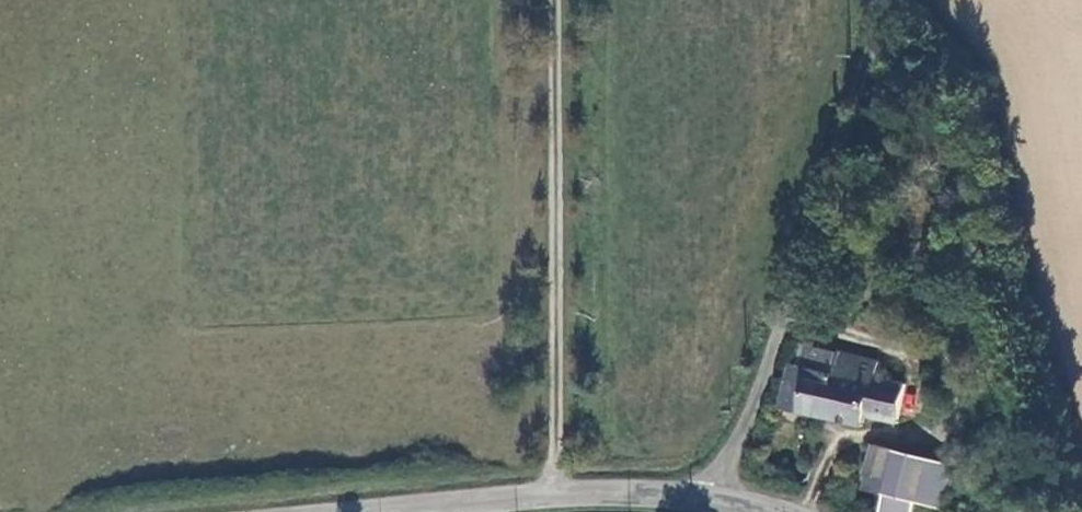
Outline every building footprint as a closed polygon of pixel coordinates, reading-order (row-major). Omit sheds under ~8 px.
[(805,344),(801,360),(826,366),(830,350),(805,344)] [(863,413),(894,421),(902,386),(871,378),(875,361),(830,350),(826,366),(801,360),(792,358),(780,405),(860,425),(863,413)] [(892,453),(871,447),(863,477),(884,483),(892,453)] [(913,507),(932,511),(942,511),(953,470),(892,453),(884,483),(886,483),(881,499),(878,511),(912,511),(913,507)] [(863,477),(859,493),(881,499),(886,483),(884,483),(863,477)]
